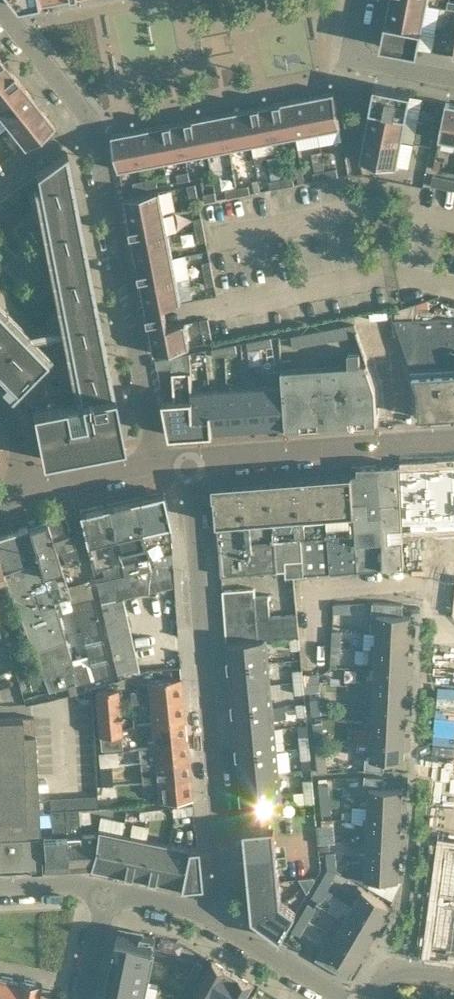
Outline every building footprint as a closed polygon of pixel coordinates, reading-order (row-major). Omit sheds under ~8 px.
[(427,4),(406,0),(389,0),(385,22),(422,29),(427,4)] [(452,35),(453,23),(453,19),(447,17),(444,33),(452,35)] [(418,52),(422,29),(385,22),(381,45),(418,52)] [(0,56),(0,73),(8,67),(0,56)] [(8,67),(0,73),(0,104),(23,85),(8,67)] [(407,114),(411,91),(375,84),(370,107),(407,114)] [(0,104),(0,117),(9,128),(38,104),(23,85),(0,104)] [(334,91),(311,95),(318,131),(340,126),(334,91)] [(318,131),(311,95),(289,99),(296,135),(318,131)] [(296,135),(289,99),(267,104),(274,139),(296,135)] [(446,102),(438,138),(453,141),(453,103),(446,102)] [(24,147),(54,125),(38,104),(9,128),(24,147)] [(274,139),(267,104),(245,108),(252,143),(274,139)] [(402,140),(407,114),(370,107),(365,133),(402,140)] [(252,143),(245,108),(223,112),(230,148),(252,143)] [(230,148),(223,112),(201,117),(208,152),(230,148)] [(208,152),(201,117),(178,121),(186,156),(208,152)] [(186,156),(178,121),(156,125),(163,160),(186,156)] [(163,160),(156,125),(134,129),(141,165),(163,160)] [(141,165),(134,129),(112,134),(119,169),(141,165)] [(397,167),(402,140),(365,133),(360,159),(397,167)] [(123,442),(118,414),(67,151),(36,173),(82,409),(90,416),(68,421),(64,400),(31,407),(41,458),(123,442)] [(338,175),(337,167),(325,170),(327,177),(338,175)] [(327,177),(325,170),(313,172),(315,180),(327,177)] [(188,171),(177,173),(178,181),(190,179),(188,171)] [(443,187),(444,177),(433,174),(431,185),(443,187)] [(294,184),(293,176),(281,178),(283,186),(294,184)] [(156,177),(146,179),(148,187),(158,185),(156,177)] [(453,187),(453,178),(444,177),(443,187),(453,189),(453,187)] [(283,186),(281,178),(269,180),(271,188),(283,186)] [(148,187),(146,179),(136,181),(138,188),(148,187)] [(196,183),(188,185),(190,196),(198,195),(196,183)] [(250,192),(249,184),(237,187),(239,194),(250,192)] [(239,194),(237,187),(225,189),(227,197),(239,194)] [(160,190),(124,197),(129,219),(164,212),(160,190)] [(217,199),(215,191),(203,193),(205,201),(217,199)] [(168,235),(164,212),(129,219),(133,242),(168,235)] [(202,216),(194,218),(196,229),(204,228),(202,216)] [(206,239),(204,228),(196,229),(198,241),(206,239)] [(173,257),(168,235),(133,242),(137,264),(173,257)] [(177,279),(173,257),(137,264),(142,287),(177,279)] [(210,260),(202,262),(205,273),(213,272),(210,260)] [(215,283),(213,272),(205,273),(207,285),(215,283)] [(142,287),(148,319),(154,352),(190,346),(185,322),(168,325),(168,324),(166,315),(164,305),(181,302),(177,279),(142,287)] [(0,291),(0,384),(11,395),(16,390),(31,406),(65,399),(68,415),(86,411),(94,418),(116,413),(99,322),(41,333),(0,291)] [(447,316),(395,319),(407,352),(419,388),(420,417),(453,415),(453,317),(447,316)] [(208,317),(200,319),(203,331),(210,329),(208,317)] [(380,322),(357,330),(358,334),(361,342),(385,334),(380,322)] [(354,323),(345,325),(347,336),(358,334),(357,330),(354,323)] [(347,336),(345,325),(337,326),(339,337),(347,336)] [(339,337),(337,326),(329,328),(331,339),(339,337)] [(331,339),(329,328),(321,329),(323,340),(331,339)] [(213,341),(210,329),(203,331),(205,343),(213,341)] [(323,340),(321,329),(313,331),(316,342),(323,340)] [(316,342),(313,331),(306,332),(308,343),(316,342)] [(308,343),(306,332),(298,334),(300,345),(308,343)] [(300,345),(298,334),(290,335),(292,346),(300,345)] [(271,336),(259,339),(261,347),(273,345),(271,336)] [(259,339),(247,341),(249,349),(261,347),(259,339)] [(236,343),(224,345),(225,354),(237,351),(236,343)] [(224,345),(212,348),(213,356),(225,354),(224,345)] [(327,364),(283,367),(286,425),(286,426),(300,425),(300,427),(302,427),(301,419),(318,418),(319,426),(320,426),(320,424),(338,423),(349,422),(349,424),(350,424),(350,416),(358,415),(367,415),(367,423),(369,423),(368,421),(377,420),(377,424),(379,424),(379,423),(379,419),(377,389),(371,370),(368,361),(360,362),(359,349),(348,350),(349,363),(348,363),(327,364)] [(191,371),(190,352),(181,354),(182,371),(191,371)] [(407,352),(366,355),(368,361),(371,370),(377,389),(379,419),(418,417),(419,417),(420,416),(419,388),(407,352)] [(181,354),(171,356),(172,367),(172,372),(182,371),(181,354)] [(171,356),(156,359),(157,368),(172,367),(171,356)] [(193,391),(191,371),(182,371),(172,372),(174,398),(163,399),(170,434),(195,432),(192,391),(193,391)] [(263,386),(266,426),(285,425),(282,385),(263,386)] [(263,386),(245,387),(248,427),(266,426),(263,386)] [(245,387),(228,389),(230,429),(248,427),(245,387)] [(228,389),(210,390),(210,391),(213,431),(214,431),(213,430),(230,429),(228,389)] [(210,390),(193,391),(192,391),(192,393),(195,432),(213,431),(210,391),(210,390)] [(399,463),(378,464),(381,525),(381,548),(382,568),(404,566),(402,524),(400,468),(399,463)] [(378,464),(352,466),(352,473),(358,570),(382,568),(381,548),(381,525),(378,464)] [(400,468),(402,524),(453,521),(453,465),(439,466),(400,468)] [(358,570),(352,473),(324,475),(328,535),(327,535),(330,566),(331,566),(331,572),(358,570)] [(328,535),(324,475),(297,477),(303,558),(285,559),(286,569),(286,576),(304,574),(331,572),(331,566),(330,566),(327,535),(328,535)] [(303,558),(297,477),(269,479),(277,570),(286,569),(285,559),(303,558)] [(277,570),(269,479),(242,481),(250,572),(277,570)] [(250,572),(242,481),(214,484),(222,574),(250,572)] [(171,550),(169,525),(169,524),(162,491),(134,497),(148,555),(151,568),(159,567),(171,564),(170,551),(171,550)] [(148,555),(134,497),(107,504),(120,563),(123,575),(128,574),(138,571),(148,569),(151,568),(148,555)] [(107,504),(78,510),(83,530),(92,569),(103,567),(106,579),(123,575),(120,563),(107,504)] [(80,560),(71,533),(65,514),(46,520),(56,551),(61,550),(66,564),(80,560)] [(67,585),(56,551),(46,520),(28,526),(48,588),(52,601),(70,595),(67,585)] [(39,559),(28,526),(10,531),(21,565),(39,559)] [(48,588),(39,559),(21,565),(10,531),(0,534),(0,564),(4,578),(9,588),(46,683),(49,691),(60,688),(78,683),(70,659),(52,601),(48,588)] [(172,563),(171,564),(159,567),(164,588),(174,586),(172,563)] [(159,567),(151,568),(148,569),(153,591),(164,588),(159,567)] [(153,591),(148,569),(138,571),(143,593),(153,591)] [(143,593),(138,571),(128,574),(133,596),(143,593)] [(133,596),(128,574),(123,575),(106,579),(95,581),(100,603),(122,598),(133,596)] [(110,674),(92,595),(89,579),(67,585),(70,595),(71,601),(87,654),(94,678),(110,674)] [(254,587),(243,588),(223,590),(224,607),(256,605),(255,595),(254,587)] [(268,594),(255,595),(256,605),(257,622),(258,639),(267,638),(272,638),(270,616),(268,594)] [(125,610),(122,598),(100,603),(103,615),(125,610)] [(402,614),(403,603),(373,601),(371,631),(377,631),(415,633),(416,626),(410,626),(411,615),(402,614)] [(351,611),(350,603),(334,603),(334,612),(351,611)] [(257,622),(256,605),(224,607),(225,624),(257,622)] [(128,623),(125,610),(103,615),(106,628),(128,623)] [(299,636),(297,613),(283,614),(285,637),(299,636)] [(285,637),(283,614),(270,616),(272,638),(285,637)] [(258,639),(257,622),(225,624),(226,641),(258,639)] [(131,635),(128,623),(106,628),(108,640),(131,635)] [(342,630),(333,630),(332,647),(341,647),(342,630)] [(410,640),(415,641),(415,633),(377,631),(377,643),(370,642),(370,649),(376,649),(409,651),(410,640)] [(133,647),(131,635),(108,640),(111,652),(133,647)] [(299,637),(290,637),(291,649),(300,648),(299,637)] [(258,639),(226,641),(229,665),(269,661),(267,638),(258,639)] [(136,660),(133,647),(111,652),(114,665),(136,660)] [(340,662),(341,647),(332,647),(331,661),(340,662)] [(409,662),(409,651),(376,649),(370,649),(369,656),(376,656),(375,667),(413,669),(414,662),(409,662)] [(94,678),(87,654),(70,659),(78,683),(94,678)] [(139,672),(136,660),(114,665),(117,677),(139,672)] [(229,665),(231,687),(271,683),(269,661),(229,665)] [(408,676),(413,677),(413,669),(375,667),(375,679),(369,679),(369,685),(407,687),(408,676)] [(293,669),(295,681),(303,680),(302,669),(293,669)] [(320,681),(319,673),(319,672),(303,673),(304,682),(320,681)] [(183,697),(181,677),(147,681),(148,691),(131,693),(132,703),(143,702),(143,701),(183,697)] [(303,680),(295,681),(296,693),(304,692),(303,680)] [(321,690),(320,681),(304,682),(305,692),(321,690)] [(231,687),(233,709),(273,705),(271,683),(231,687)] [(407,698),(407,687),(369,685),(369,692),(374,693),(373,704),(412,705),(412,698),(407,698)] [(121,733),(117,689),(96,690),(100,735),(121,733)] [(185,718),(183,697),(143,701),(143,702),(144,702),(144,707),(145,712),(150,711),(151,717),(151,721),(185,718)] [(312,698),(313,714),(321,713),(320,698),(312,698)] [(297,703),(298,715),(307,714),(305,702),(297,703)] [(406,712),(411,713),(412,705),(373,704),(373,716),(367,716),(367,721),(406,723),(406,712)] [(273,705),(233,709),(235,731),(275,727),(273,705)] [(38,806),(44,805),(44,798),(38,798),(38,791),(44,791),(43,779),(37,780),(34,716),(0,717),(0,868),(29,867),(29,869),(42,868),(38,806)] [(139,733),(137,733),(138,748),(148,747),(147,742),(187,738),(185,718),(151,721),(151,722),(138,723),(139,733)] [(313,722),(315,739),(325,738),(323,721),(313,722)] [(405,734),(406,723),(367,721),(367,729),(372,729),(371,740),(410,742),(410,734),(405,734)] [(237,753),(277,749),(275,727),(235,731),(237,753)] [(122,747),(121,733),(100,735),(101,748),(122,747)] [(300,735),(301,747),(309,746),(308,734),(300,735)] [(148,747),(138,748),(140,762),(189,757),(187,738),(147,742),(148,747)] [(326,752),(325,738),(315,739),(317,753),(326,752)] [(405,748),(410,749),(410,742),(371,740),(354,739),(354,752),(365,753),(364,769),(384,770),(384,759),(404,760),(405,748)] [(309,746),(301,747),(302,759),(311,758),(309,746)] [(237,753),(239,775),(279,771),(277,749),(237,753)] [(118,764),(117,751),(99,752),(100,765),(111,765),(118,764)] [(191,778),(189,757),(140,762),(143,783),(151,782),(191,778)] [(112,783),(111,765),(100,765),(101,784),(112,783)] [(239,775),(241,797),(281,793),(279,771),(239,775)] [(384,776),(364,775),(363,795),(368,795),(368,805),(407,807),(407,800),(402,800),(403,788),(383,787),(384,776)] [(191,778),(151,782),(152,788),(157,787),(159,801),(193,797),(191,778)] [(305,791),(314,790),(313,778),(304,779),(305,791)] [(328,780),(320,781),(321,797),(330,796),(328,780)] [(314,790),(305,791),(306,802),(315,801),(314,790)] [(261,817),(261,818),(283,816),(281,793),(241,797),(243,818),(261,817)] [(330,796),(321,797),(323,813),(332,812),(330,796)] [(185,814),(184,805),(172,806),(173,815),(185,814)] [(402,814),(407,814),(407,807),(368,805),(367,818),(362,817),(361,823),(367,823),(401,825),(402,814)] [(163,816),(162,807),(150,808),(151,817),(163,816)] [(78,808),(65,809),(67,867),(87,866),(95,833),(80,834),(78,808)] [(151,817),(150,808),(139,809),(140,818),(151,817)] [(53,835),(42,836),(43,848),(44,868),(67,867),(65,809),(55,809),(52,810),(53,835)] [(90,821),(89,809),(79,810),(80,822),(90,821)] [(244,829),(247,855),(249,883),(267,882),(267,881),(280,879),(277,852),(275,826),(262,827),(261,818),(261,817),(243,818),(243,819),(244,819),(245,829),(244,829)] [(400,836),(401,825),(367,823),(361,823),(361,831),(366,831),(366,842),(405,843),(406,836),(400,836)] [(335,832),(334,824),(323,825),(318,825),(319,834),(335,832)] [(97,827),(90,866),(114,871),(122,832),(97,827)] [(114,871),(137,876),(145,837),(122,832),(114,871)] [(335,832),(319,834),(320,842),(336,841),(335,832)] [(137,876),(161,881),(169,842),(145,837),(137,876)] [(161,881),(180,885),(201,883),(197,845),(188,846),(169,842),(161,881)] [(400,850),(405,850),(405,843),(366,842),(365,853),(360,853),(360,859),(399,861),(400,850)] [(432,948),(453,951),(453,849),(445,848),(439,892),(438,892),(437,903),(432,948)] [(327,854),(329,868),(338,870),(336,853),(327,854)] [(350,859),(349,875),(365,883),(365,878),(372,878),(368,885),(394,898),(404,880),(404,872),(399,872),(399,861),(360,859),(350,859)] [(327,888),(338,870),(329,868),(319,883),(327,888)] [(299,877),(307,892),(315,878),(314,876),(299,877)] [(267,882),(249,883),(253,917),(282,900),(280,879),(267,881),(267,882)] [(320,901),(327,888),(319,883),(312,896),(320,901)] [(392,905),(375,895),(363,888),(358,885),(354,891),(359,895),(354,904),(387,924),(390,918),(386,915),(392,905)] [(281,938),(296,911),(282,900),(253,917),(281,938)] [(308,903),(301,915),(309,920),(316,907),(308,903)] [(387,924),(354,904),(352,906),(348,914),(342,910),(339,916),(344,920),(373,937),(379,927),(383,930),(385,926),(387,924)] [(304,929),(309,920),(301,915),(293,930),(301,935),(304,929)] [(373,937),(344,920),(339,916),(335,922),(341,925),(335,935),(368,955),(372,949),(368,946),(373,937)] [(119,929),(117,940),(114,952),(116,952),(116,951),(151,959),(156,936),(143,934),(143,932),(133,930),(132,931),(119,929)] [(316,958),(315,958),(348,978),(359,960),(360,958),(365,961),(368,955),(335,935),(330,944),(326,941),(316,958)] [(151,959),(116,951),(116,952),(114,962),(112,962),(110,972),(147,980),(151,959)] [(233,971),(232,970),(224,965),(213,959),(194,992),(206,998),(217,998),(233,971)] [(196,960),(190,971),(197,975),(204,965),(196,960)] [(191,986),(197,975),(190,971),(184,981),(191,986)] [(243,976),(234,971),(233,971),(217,998),(243,998),(253,982),(243,976)] [(110,972),(108,983),(110,983),(108,992),(107,994),(133,998),(143,998),(147,980),(110,972)] [(18,981),(19,977),(18,977),(18,979),(0,975),(0,998),(14,998),(18,981)] [(41,982),(19,977),(18,981),(14,998),(38,998),(41,982)]
